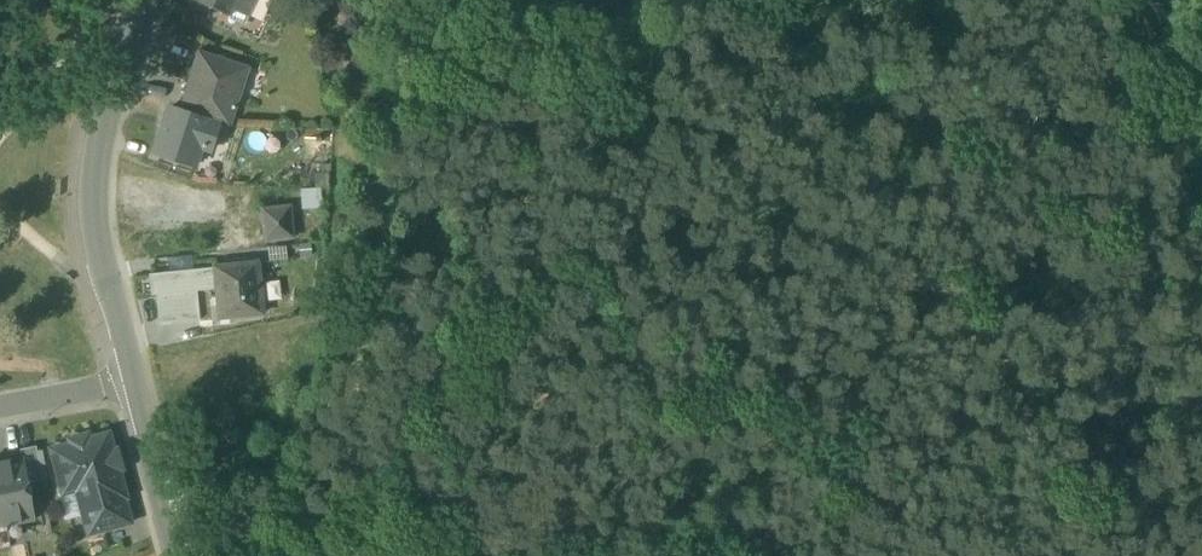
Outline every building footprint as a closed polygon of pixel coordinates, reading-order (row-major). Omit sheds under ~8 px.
[(248,17),(256,0),(193,0),(229,17),(233,10),(248,17)] [(189,81),(238,97),(248,68),(198,52),(189,81)] [(219,123),(229,127),(238,97),(189,81),(179,111),(219,123)] [(210,151),(219,123),(179,111),(169,107),(154,153),(194,167),(200,147),(210,151)] [(302,208),(321,207),(319,188),(300,189),(302,208)] [(264,211),(267,242),(296,240),(293,208),(264,211)] [(216,289),(219,317),(262,313),(257,263),(214,267),(216,289)] [(214,267),(149,274),(151,295),(156,295),(159,324),(199,320),(196,291),(216,289),(214,267)] [(88,507),(124,497),(125,497),(118,470),(119,470),(114,450),(112,450),(108,434),(89,439),(87,434),(69,440),(70,444),(51,450),(63,493),(76,489),(85,494),(88,506),(88,507)] [(23,458),(28,484),(42,482),(36,446),(20,449),(21,459),(23,458)] [(34,520),(28,484),(23,458),(21,459),(0,463),(0,526),(34,520)] [(89,534),(131,523),(124,497),(88,507),(88,506),(81,508),(89,534)]
